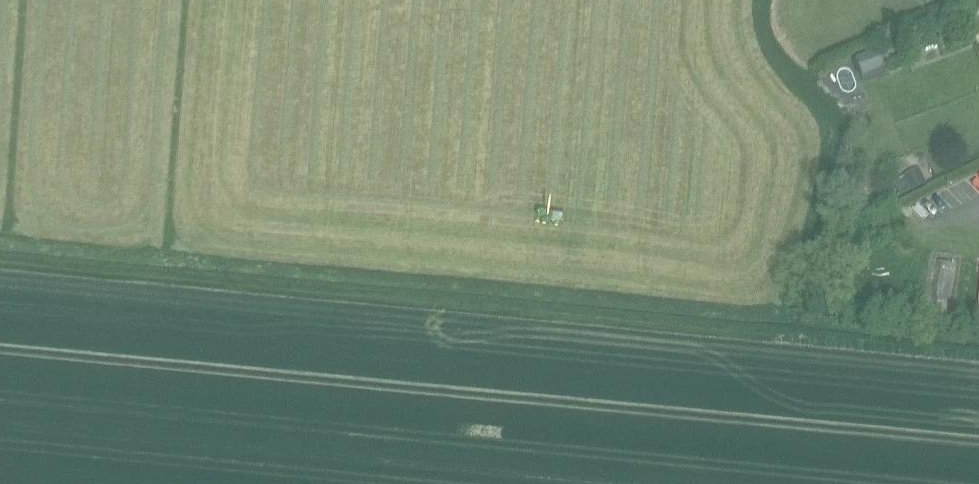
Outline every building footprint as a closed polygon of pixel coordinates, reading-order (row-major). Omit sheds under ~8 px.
[(879,51),(856,59),(863,77),(885,69),(879,51)] [(919,170),(904,178),(912,192),(927,184),(919,170)]
